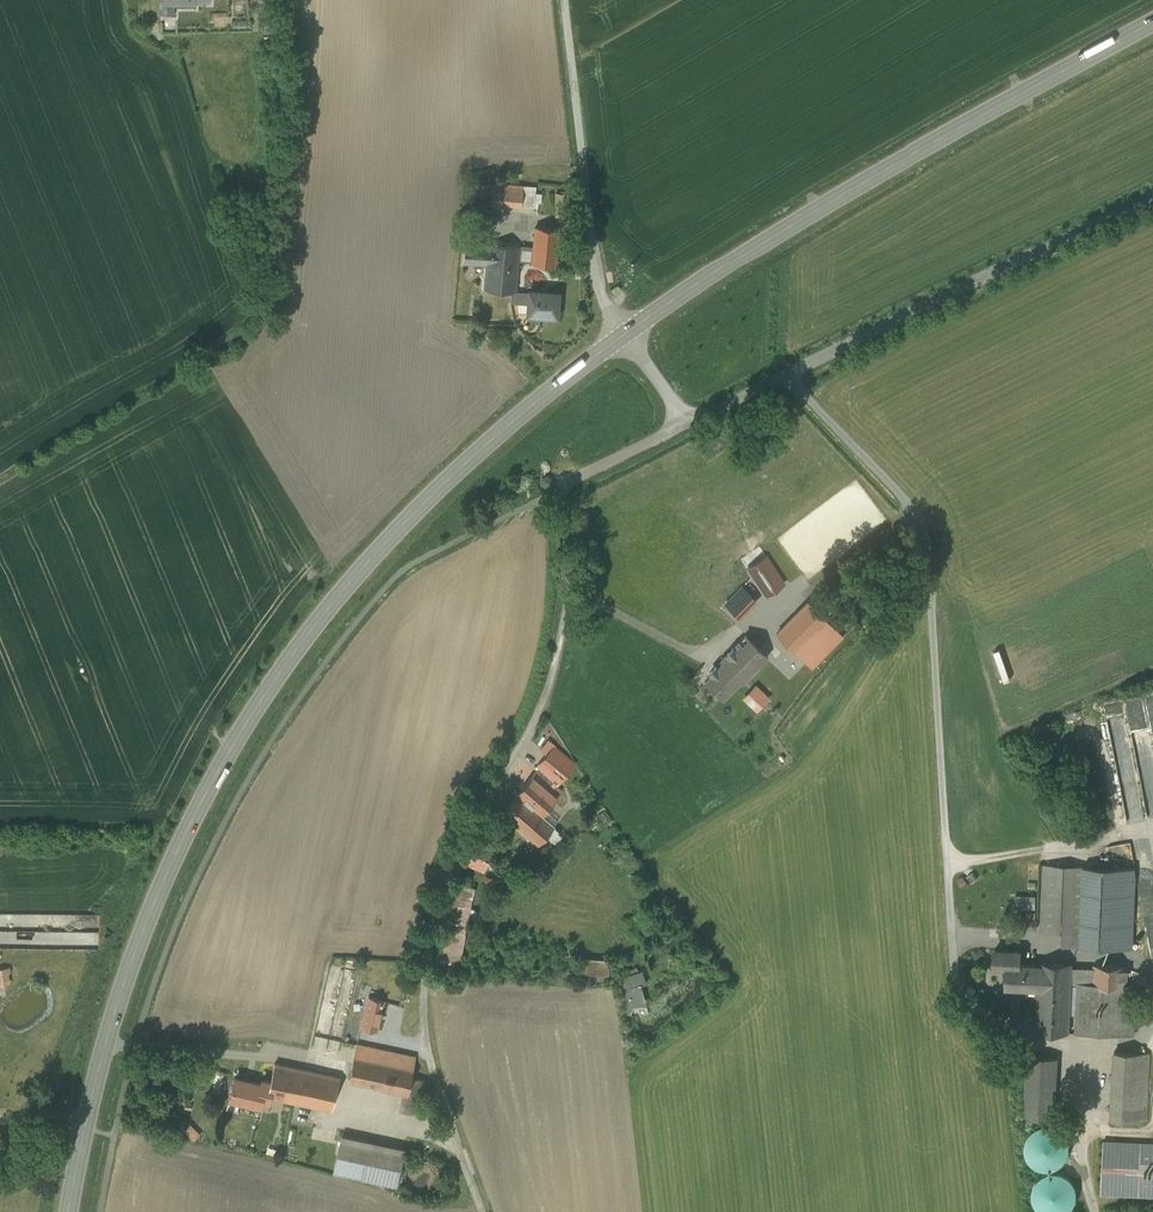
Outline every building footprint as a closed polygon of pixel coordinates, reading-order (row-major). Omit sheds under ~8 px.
[(274,13),(263,13),(263,29),(273,30),(274,13)] [(492,182),(484,181),(483,193),(491,194),(492,182)] [(507,183),(492,182),(491,194),(491,201),(506,202),(506,199),(507,183)] [(522,184),(507,183),(506,199),(521,201),(522,184)] [(535,185),(522,184),(521,201),(521,203),(534,204),(535,192),(535,185)] [(559,226),(535,224),(533,245),(532,262),(532,263),(556,265),(559,226)] [(518,244),(490,242),(488,242),(488,243),(465,241),(463,264),(487,265),(485,289),(484,288),(484,290),(486,290),(511,292),(516,292),(519,260),(520,244),(518,244)] [(533,245),(520,244),(519,260),(532,262),(533,245)] [(558,293),(541,292),(541,291),(529,290),(529,293),(528,304),(528,314),(557,316),(559,292),(558,292),(558,293)] [(529,293),(516,292),(511,292),(511,303),(528,304),(529,293)] [(773,551),(747,568),(750,574),(765,596),(792,579),(773,551)] [(747,582),(729,602),(747,619),(765,599),(747,582)] [(828,606),(816,594),(808,601),(820,613),(828,606)] [(808,601),(776,634),(811,668),(843,636),(820,613),(808,601)] [(745,636),(721,660),(721,661),(740,680),(743,682),(743,681),(767,656),(767,657),(768,656),(746,635),(745,635),(745,636)] [(740,680),(723,663),(705,681),(722,698),(740,680)] [(768,697),(756,686),(749,693),(761,704),(768,697)] [(1128,821),(1152,817),(1152,739),(1136,742),(1136,737),(1126,738),(1125,732),(1111,735),(1128,821)] [(573,763),(555,748),(537,769),(556,785),(573,763)] [(537,769),(502,812),(538,843),(553,826),(541,815),(561,790),(556,785),(537,769)] [(1089,866),(1044,864),(1041,931),(1063,932),(1062,945),(1086,946),(1086,930),(1093,930),(1094,919),(1087,919),(1088,891),(1092,891),(1092,876),(1089,876),(1089,866)] [(1134,868),(1089,866),(1089,876),(1092,876),(1092,891),(1088,891),(1087,919),(1094,919),(1093,930),(1086,930),(1086,946),(1131,948),(1134,868)] [(1020,951),(995,950),(994,967),(1007,967),(1006,987),(1028,988),(1027,994),(1038,995),(1039,965),(1020,964),(1020,951)] [(608,962),(583,960),(582,973),(608,974),(608,962)] [(1072,964),(1039,963),(1038,995),(1037,1030),(1036,1030),(1036,1031),(1069,1032),(1069,1031),(1071,984),(1072,967),(1072,964)] [(1126,966),(1094,965),(1094,968),(1072,967),(1071,984),(1078,984),(1075,1033),(1133,1036),(1136,986),(1125,985),(1126,966)] [(0,969),(0,984),(9,983),(7,973),(10,972),(9,968),(0,969)] [(1140,981),(1140,978),(1140,976),(1138,973),(1136,972),(1133,972),(1131,972),(1129,974),(1127,976),(1127,978),(1127,981),(1129,983),(1131,984),(1134,985),(1136,984),(1138,983),(1140,981)] [(639,985),(627,988),(630,1005),(639,1003),(638,998),(642,997),(639,985)] [(383,1002),(369,998),(362,1026),(376,1029),(383,1002)] [(415,1057),(357,1044),(349,1081),(404,1093),(400,1110),(418,1113),(425,1080),(411,1077),(415,1057)] [(1149,1054),(1114,1052),(1111,1120),(1146,1122),(1149,1054)] [(1056,1058),(1028,1057),(1025,1118),(1053,1119),(1056,1058)] [(339,1077),(277,1064),(273,1082),(270,1097),(331,1110),(339,1077)] [(261,1083),(235,1077),(230,1099),(261,1106),(262,1100),(268,1102),(270,1097),(273,1082),(262,1079),(261,1083)] [(201,1134),(190,1123),(184,1130),(195,1140),(201,1134)] [(1064,1165),(1060,1127),(1021,1130),(1025,1169),(1064,1165)] [(403,1149),(342,1136),(334,1172),(396,1185),(403,1149)] [(1104,1145),(1101,1194),(1152,1196),(1152,1147),(1104,1145)] [(439,1183),(440,1177),(439,1170),(435,1164),(429,1161),(422,1160),(416,1161),(410,1165),(406,1171),(405,1177),(407,1184),(411,1190),(416,1193),(423,1195),(430,1193),(435,1189),(439,1183)] [(1056,1168),(1032,1182),(1035,1187),(1025,1193),(1036,1211),(1058,1211),(1076,1201),(1056,1168)]
